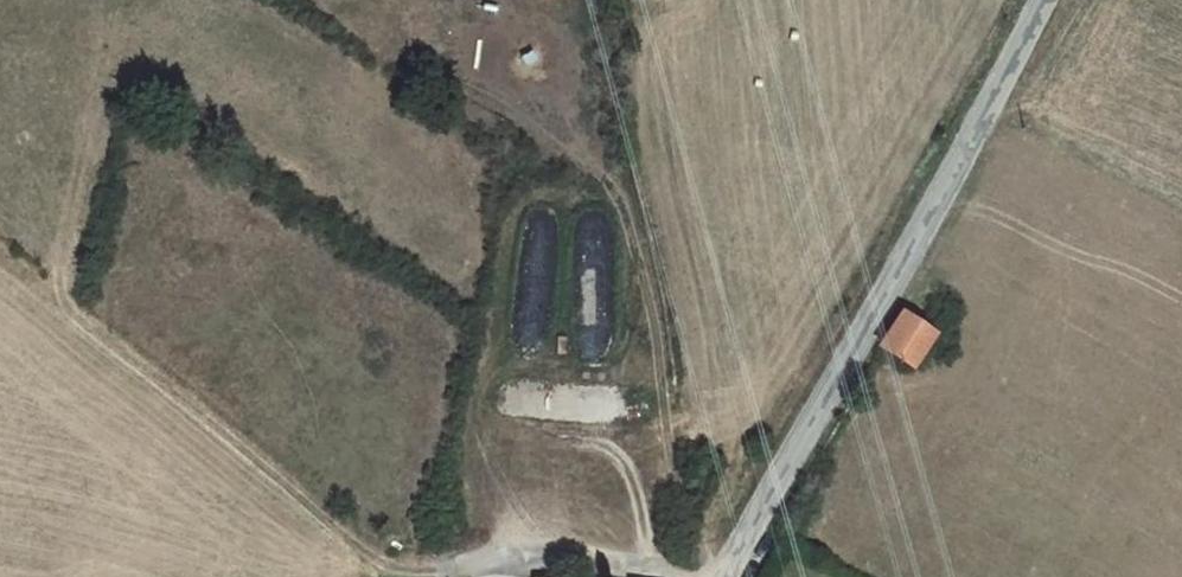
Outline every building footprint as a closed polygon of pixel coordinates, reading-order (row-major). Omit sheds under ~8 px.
[(933,327),(904,311),(884,347),(913,364),(933,327)]
